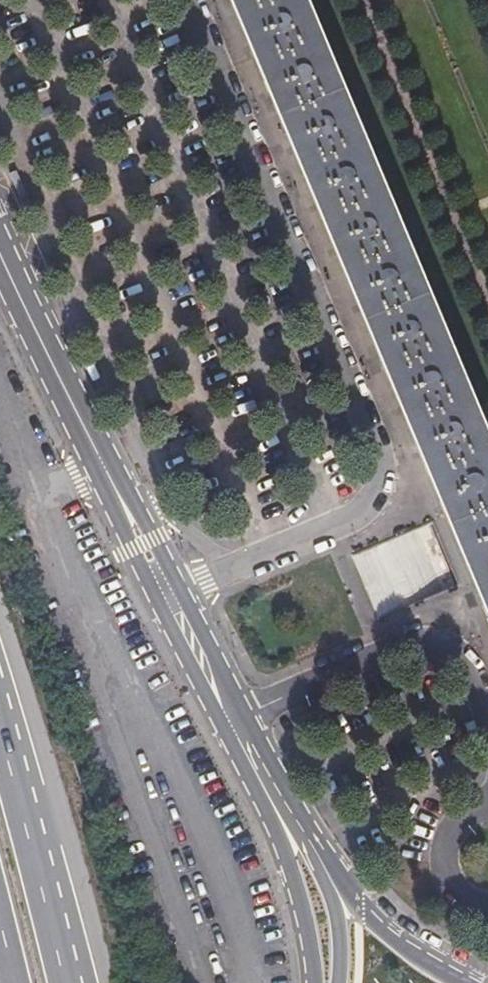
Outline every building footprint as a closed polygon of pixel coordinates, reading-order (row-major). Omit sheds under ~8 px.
[(228,1),(232,11),(233,14),(237,24),(238,27),(242,36),(244,39),(247,49),(249,52),(253,61),(253,62),(254,65),(258,74),(259,77),(262,84),(263,87),(265,90),(268,99),(270,102),(273,111),(275,115),(279,123),(280,127),(284,136),(286,140),(289,148),(291,152),(295,162),(296,166),(297,168),(299,173),(301,177),(305,186),(306,189),(310,198),(311,202),(315,211),(317,214),(318,217),(321,224),(322,227),(326,236),(327,240),(328,243),(331,249),(332,252),(336,262),(338,265),(341,274),(343,278),(347,287),(348,291),(352,299),(353,303),(357,312),(358,315),(362,323),(363,327),(364,329),(368,337),(369,340),(373,349),(374,352),(377,360),(378,363),(380,366),(383,374),(385,378),(388,387),(390,390),(393,399),(395,402),(398,410),(400,414),(403,422),(405,426),(408,435),(410,438),(414,448),(415,451),(419,461),(421,464),(424,473),(426,476),(427,479),(430,486),(431,489),(435,498),(436,502),(437,503),(440,511),(442,514),(446,524),(447,527),(450,536),(452,539),(456,548),(457,551),(461,560),(462,564),(465,571),(466,573),(468,577),(471,585),(473,589),(475,595),(477,599),(478,602),(482,611),(483,614),(487,623),(487,626),(487,439),(487,437),(486,433),(482,424),(480,420),(476,411),(475,408),(475,407),(471,398),(470,395),(466,386),(465,383),(461,375),(460,372),(456,363),(455,360),(451,351),(450,347),(446,339),(445,335),(440,325),(439,321),(435,313),(434,309),(430,300),(428,296),(425,288),(424,284),(420,275),(418,272),(415,263),(413,260),(409,250),(408,247),(404,238),(403,235),(399,225),(397,222),(393,212),(392,209),(388,200),(387,197),(383,187),(382,184),(378,174),(376,171),(372,162),(371,158),(367,150),(366,146),(363,138),(361,135),(357,125),(355,121),(352,113),(350,109),(346,100),(345,96),(341,87),(340,84),(336,75),(335,72),(331,63),(330,60),(326,50),(324,47),(321,38),(319,34),(315,25),(314,21),(310,12),(308,9),(305,0),(227,0),(228,1)]
